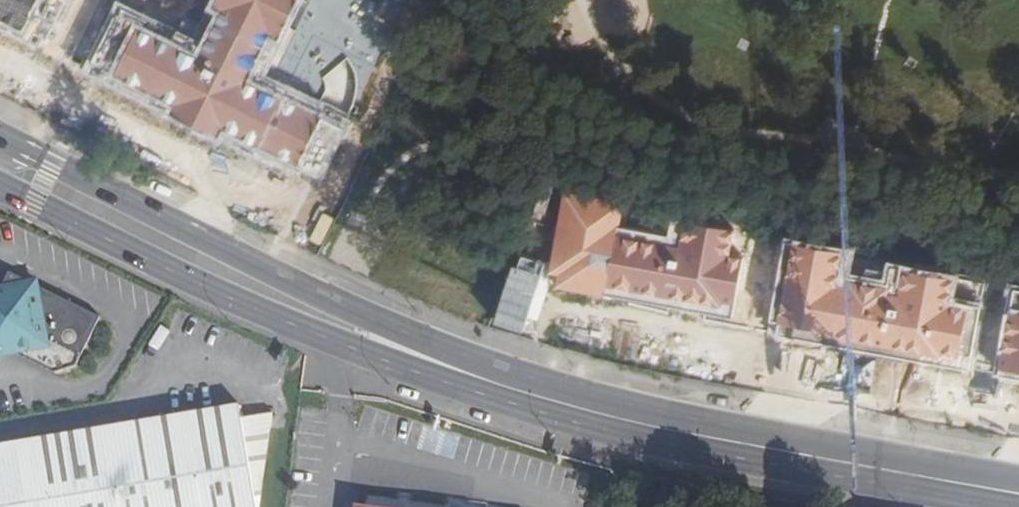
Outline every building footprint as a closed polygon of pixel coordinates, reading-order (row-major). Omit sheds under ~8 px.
[(44,47),(66,0),(0,0),(0,26),(44,47)] [(201,39),(119,0),(115,0),(81,71),(317,183),(349,115),(268,77),(305,0),(212,0),(208,9),(215,12),(201,39)] [(629,205),(560,195),(546,288),(733,316),(742,256),(731,255),(735,227),(683,219),(680,240),(625,232),(629,205)] [(791,238),(776,334),(969,364),(983,277),(889,263),(886,280),(850,274),(854,248),(791,238)] [(9,353),(47,372),(67,365),(95,314),(32,285),(27,274),(17,277),(0,269),(0,354),(9,353)] [(1010,288),(995,373),(1018,377),(1018,289),(1010,288)] [(276,412),(252,417),(247,403),(198,413),(217,506),(267,506),(266,492),(276,412)] [(198,413),(0,446),(0,502),(1,506),(217,506),(198,413)]
